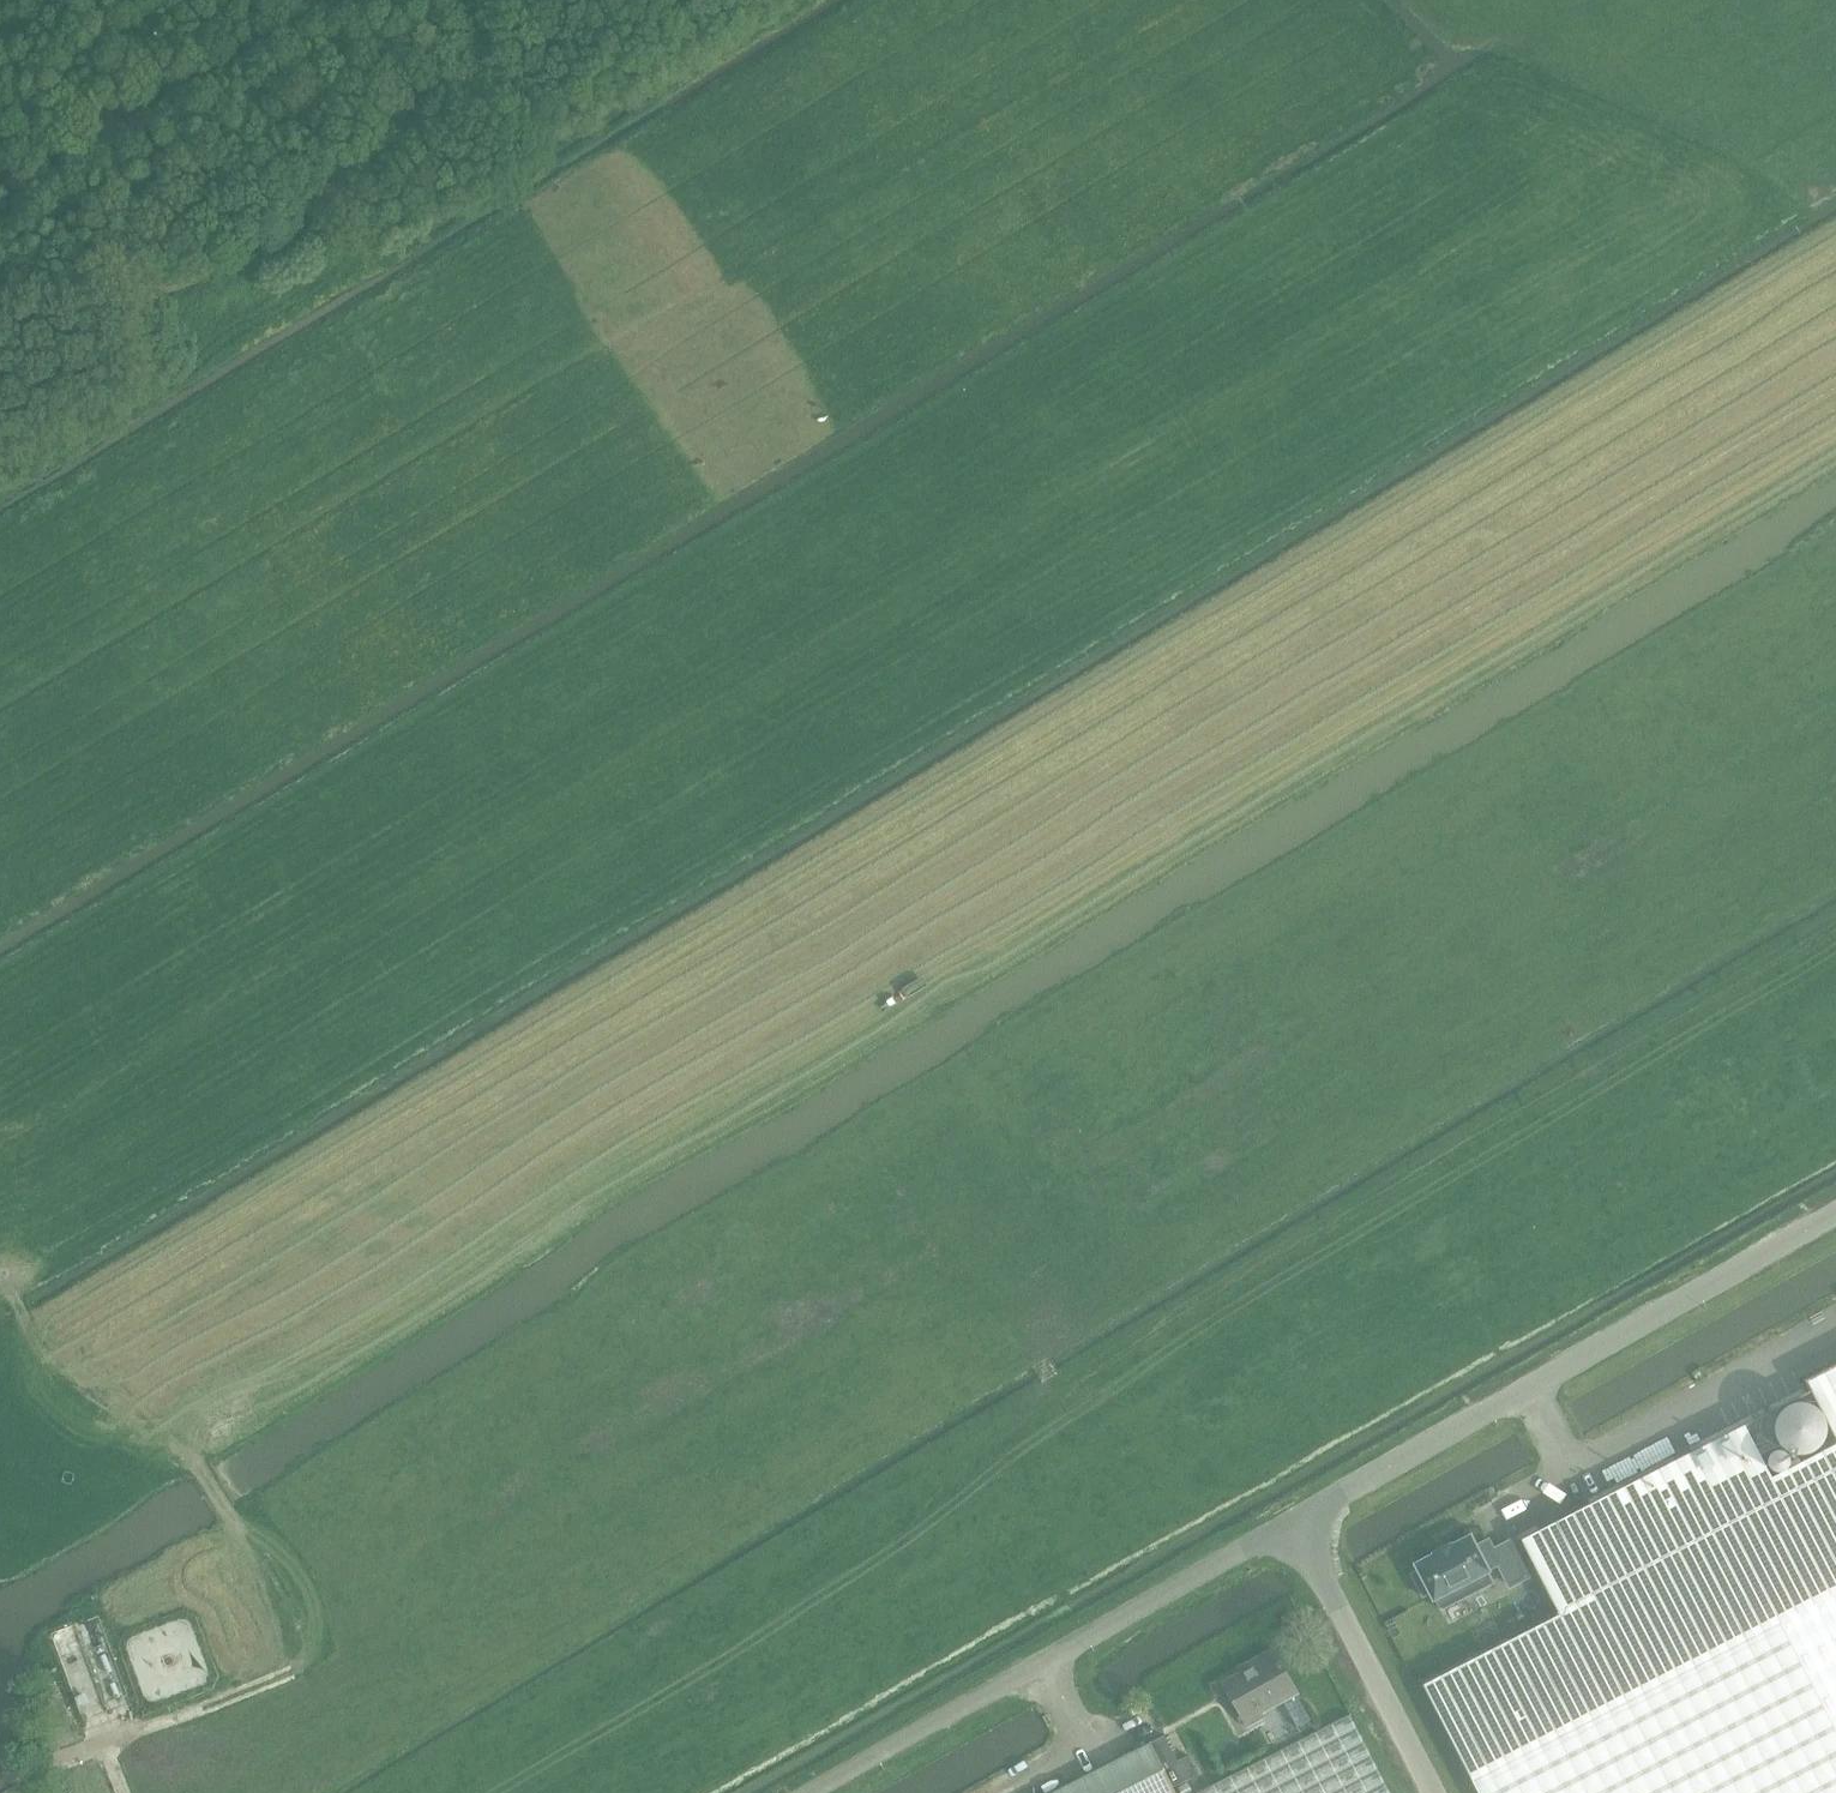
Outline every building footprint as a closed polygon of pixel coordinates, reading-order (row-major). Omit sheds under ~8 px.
[(1479,1792),(1835,1792),(1835,1364),(1805,1380),(1811,1391),(1520,1540),(1559,1615),(1423,1684),(1479,1792)] [(1470,1536),(1415,1564),(1418,1571),(1411,1574),(1423,1596),(1430,1593),(1433,1600),(1436,1598),(1441,1609),(1492,1583),(1486,1572),(1489,1571),(1488,1569),(1498,1564),(1510,1586),(1528,1577),(1510,1542),(1493,1550),(1488,1541),(1476,1547),(1470,1536)] [(1248,1727),(1262,1719),(1260,1715),(1298,1694),(1273,1650),(1253,1662),(1255,1666),(1223,1684),(1248,1727)] [(55,1688),(53,1683),(40,1688),(42,1693),(35,1696),(38,1704),(39,1704),(48,1726),(34,1732),(42,1753),(55,1748),(55,1749),(79,1740),(62,1695),(60,1695),(57,1687),(55,1688)] [(1350,1715),(1198,1792),(1390,1792),(1350,1715)] [(1173,1788),(1199,1775),(1189,1755),(1178,1761),(1166,1736),(1151,1744),(1150,1742),(1051,1792),(1176,1792),(1173,1788)] [(1177,1788),(1180,1792),(1193,1792),(1187,1783),(1177,1788)]
